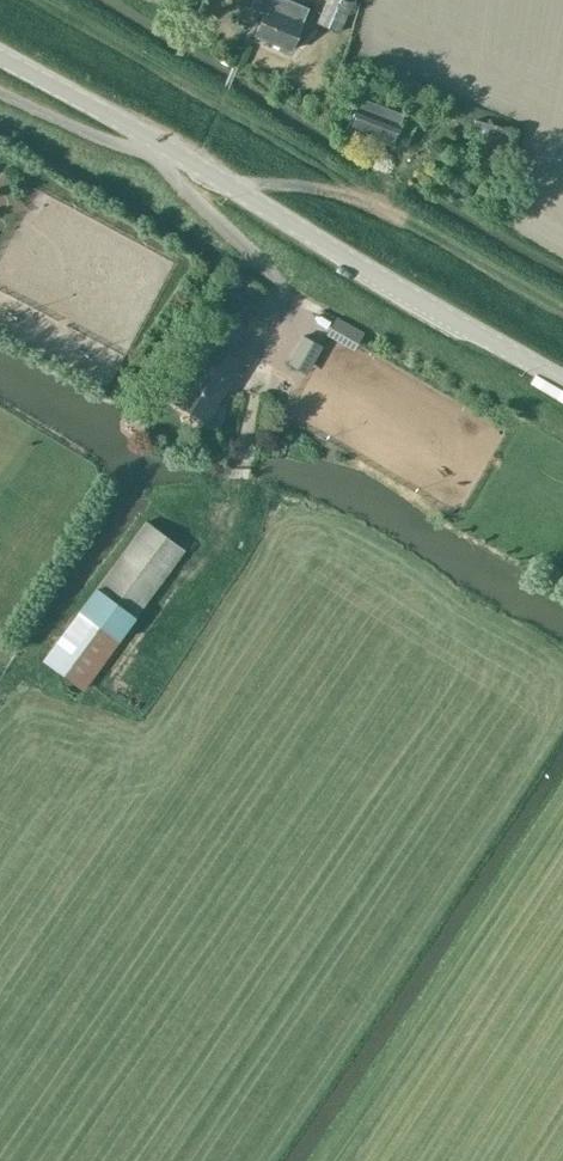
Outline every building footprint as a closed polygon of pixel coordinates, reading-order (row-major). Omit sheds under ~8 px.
[(302,23),(309,9),(289,0),(253,0),(250,7),(264,14),(254,35),(291,51),(302,23)] [(343,25),(352,3),(345,0),(327,0),(320,18),(342,27),(343,25)] [(418,116),(407,112),(359,97),(349,129),(394,146),(396,141),(407,145),(418,116)] [(505,161),(514,132),(499,128),(499,126),(475,120),(471,134),(486,139),(484,145),(477,148),(475,156),(479,163),(477,168),(491,170),(495,158),(505,161)] [(235,344),(254,312),(234,299),(215,331),(235,344)] [(209,340),(206,345),(193,337),(180,359),(192,367),(173,400),(208,422),(244,363),(209,340)] [(280,367),(298,377),(315,347),(297,337),(280,367)] [(185,550),(166,536),(146,521),(96,587),(95,586),(79,609),(42,658),(84,689),(121,640),(119,639),(136,618),(135,618),(185,550)]
